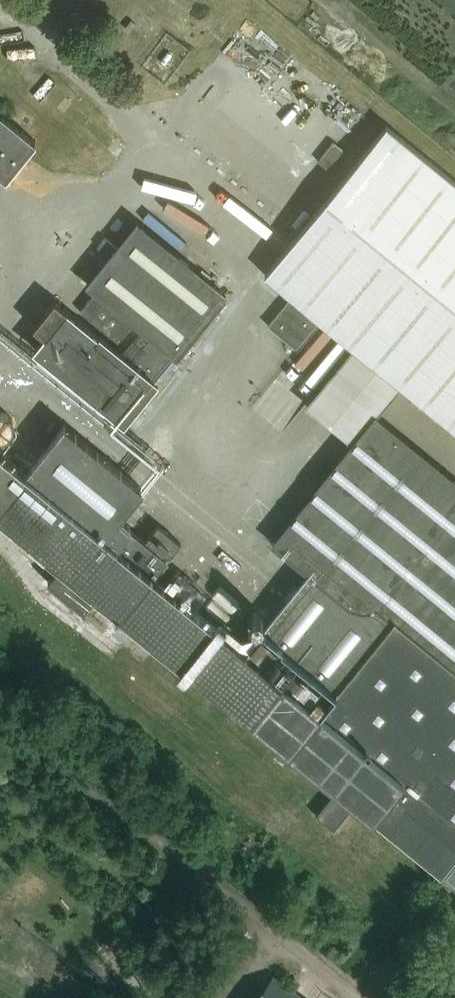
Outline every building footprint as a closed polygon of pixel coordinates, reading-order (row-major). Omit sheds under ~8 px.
[(37,141),(0,111),(0,171),(8,178),(37,141)] [(386,126),(265,275),(291,296),(271,320),(296,340),(316,316),(353,346),(401,386),(454,430),(454,182),(386,126)] [(35,351),(125,422),(226,295),(138,223),(119,247),(106,237),(98,247),(111,257),(88,285),(100,294),(93,303),(111,318),(119,309),(142,328),(122,353),(56,300),(34,327),(47,337),(35,351)] [(377,415),(354,445),(317,490),(274,542),(310,572),(247,649),(157,576),(183,544),(160,525),(147,541),(120,521),(145,490),(66,425),(28,472),(0,450),(0,513),(442,872),(454,856),(454,478),(377,415)] [(447,876),(454,882),(454,866),(447,876)] [(449,926),(437,916),(431,923),(443,934),(449,926)] [(274,974),(256,997),(305,997),(274,974)]
